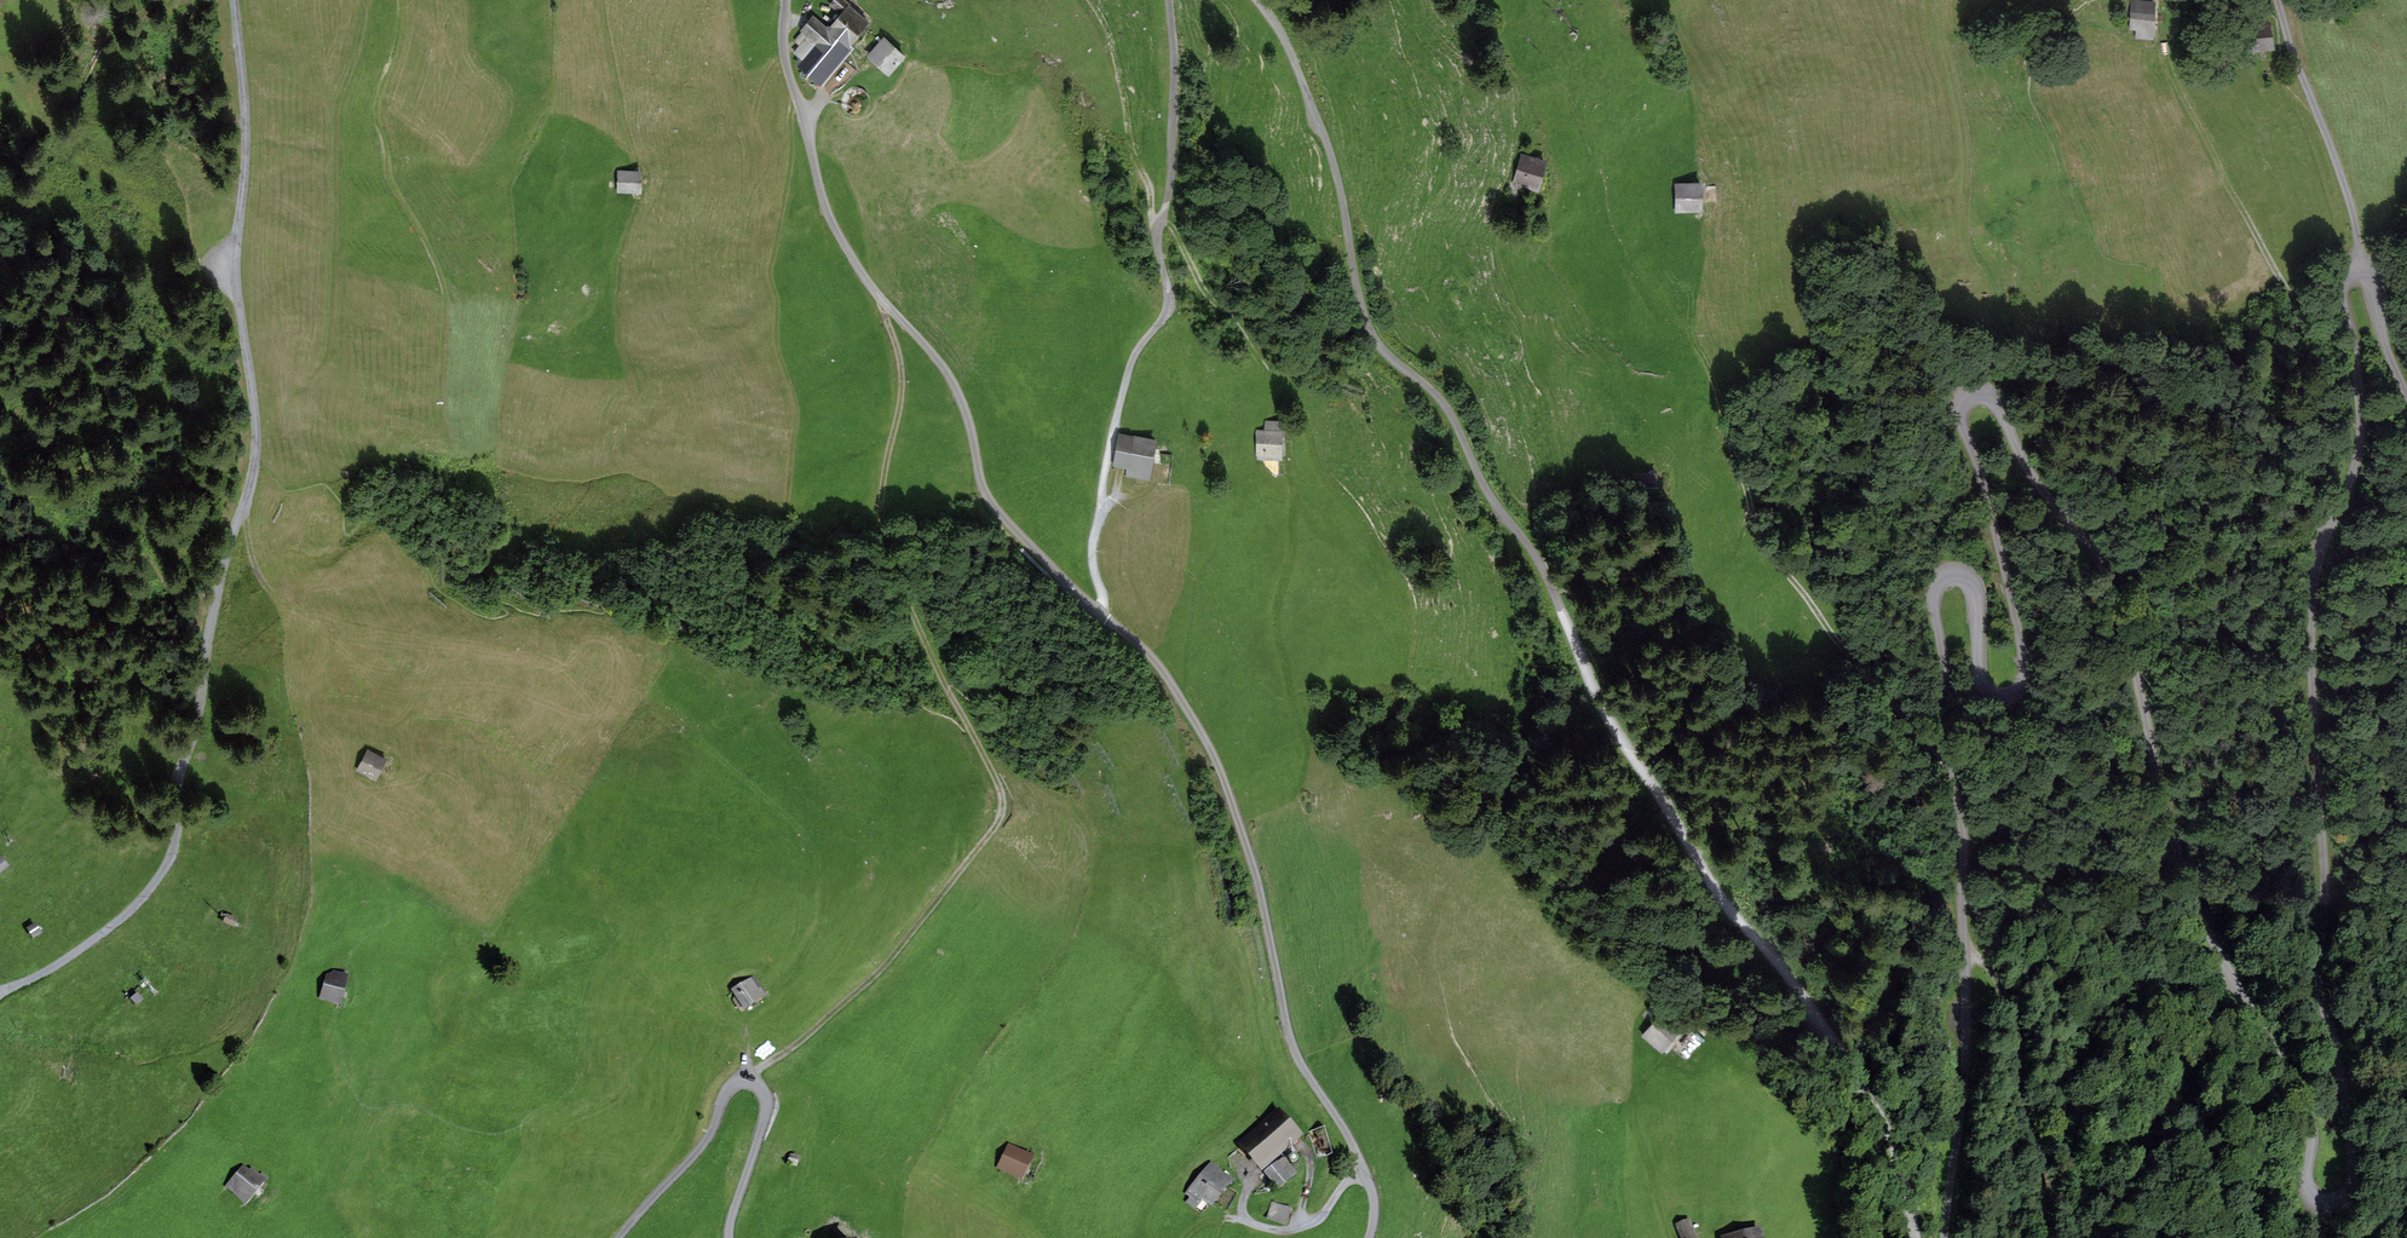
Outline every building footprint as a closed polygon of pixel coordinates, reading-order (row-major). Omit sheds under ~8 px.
[(817,80),(827,67),(846,44),(866,20),(846,4),(848,2),(845,0),(831,0),(828,3),(840,12),(825,31),(810,18),(800,30),(808,36),(816,42),(802,59),(798,65),(817,80)] [(2136,3),(2135,38),(2151,38),(2151,3),(2136,3)] [(2250,28),(2253,50),(2270,47),(2267,25),(2250,28)] [(794,53),(802,59),(816,42),(808,36),(794,53)] [(863,54),(883,71),(896,56),(876,39),(863,54)] [(1517,156),(1511,182),(1518,183),(1517,186),(1526,189),(1527,186),(1534,188),(1541,162),(1517,156)] [(616,172),(616,191),(637,190),(637,172),(616,172)] [(1669,210),(1693,210),(1694,185),(1670,184),(1669,210)] [(1257,431),(1257,459),(1278,459),(1278,422),(1265,422),(1265,431),(1257,431)] [(1127,472),(1125,482),(1147,485),(1152,446),(1117,441),(1113,470),(1127,472)] [(367,749),(356,769),(373,778),(383,758),(367,749)] [(233,927),(236,920),(227,916),(224,922),(233,927)] [(28,929),(33,937),(40,933),(34,925),(28,929)] [(325,975),(318,997),(336,1004),(346,975),(332,970),(330,976),(325,975)] [(734,999),(740,1009),(763,994),(752,976),(732,989),(737,997),(734,999)] [(130,999),(135,1005),(141,999),(136,994),(130,999)] [(1654,1005),(1651,1004),(1648,1006),(1646,1009),(1647,1012),(1649,1014),(1652,1015),(1655,1013),(1657,1010),(1656,1007),(1654,1005)] [(1642,1035),(1661,1050),(1682,1024),(1666,1012),(1664,1015),(1660,1012),(1642,1035)] [(1241,1144),(1259,1165),(1296,1133),(1278,1113),(1241,1144)] [(1009,1143),(997,1165),(1019,1177),(1031,1156),(1009,1143)] [(790,1154),(787,1162),(795,1165),(797,1157),(790,1154)] [(1296,1154),(1293,1154),(1290,1155),(1289,1158),(1289,1161),(1291,1163),(1294,1164),(1297,1162),(1299,1160),(1298,1157),(1296,1154)] [(1265,1172),(1278,1188),(1295,1174),(1282,1158),(1265,1172)] [(1210,1202),(1229,1179),(1209,1163),(1185,1193),(1190,1197),(1187,1202),(1195,1208),(1203,1197),(1210,1202)] [(249,1166),(229,1189),(243,1202),(266,1176),(261,1171),(258,1174),(249,1166)] [(1271,1203),(1267,1219),(1285,1224),(1290,1208),(1271,1203)] [(1682,1237),(1695,1237),(1688,1222),(1677,1226),(1682,1237)]
